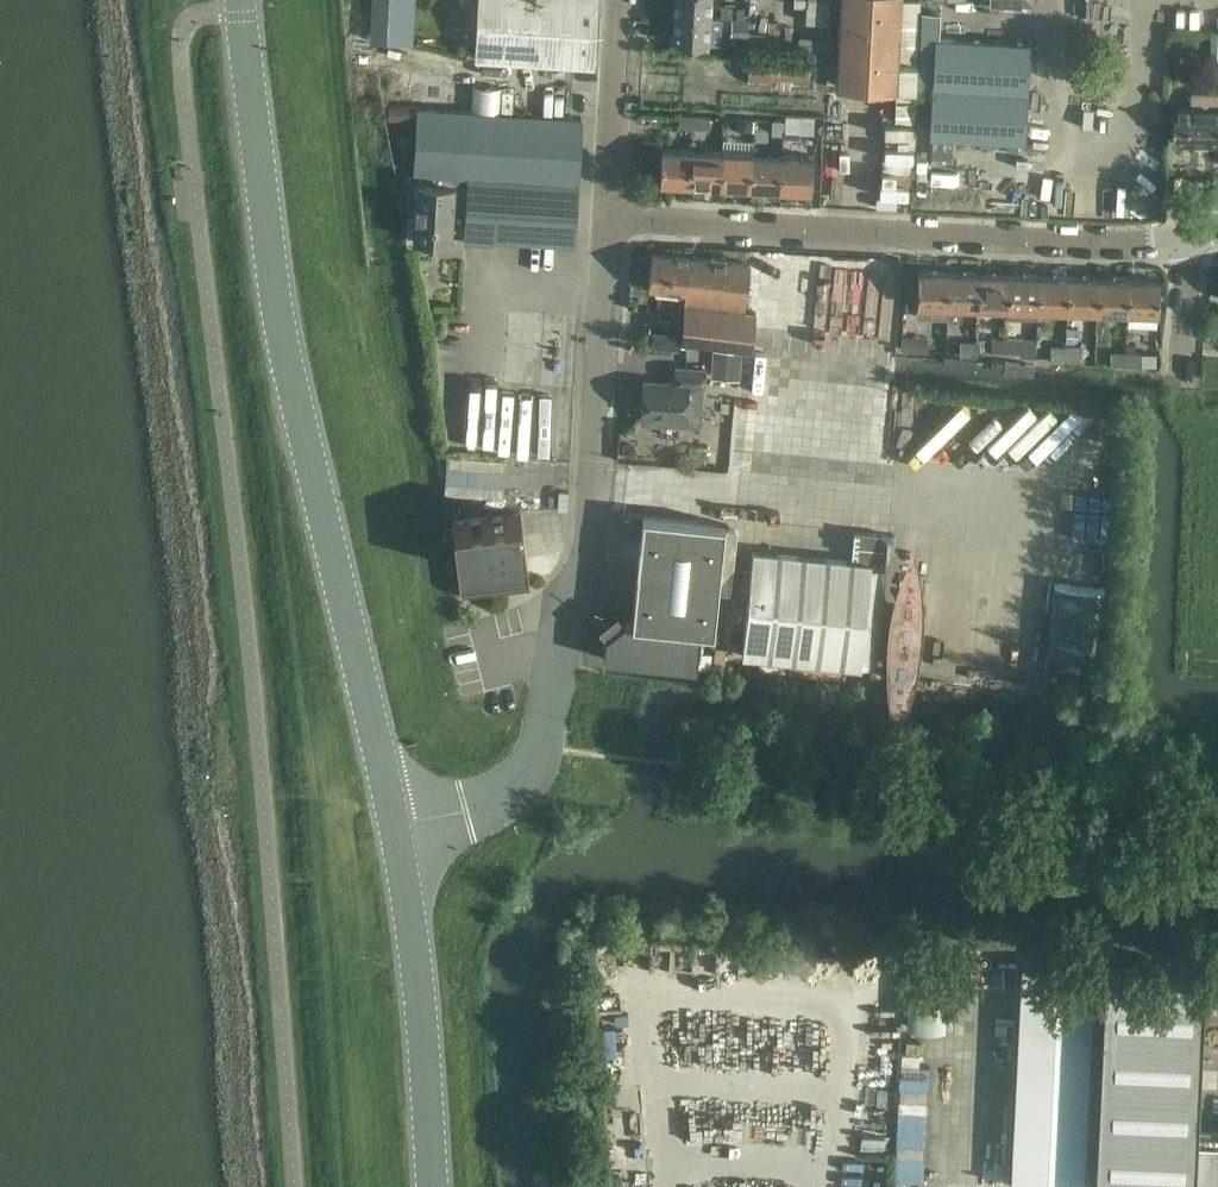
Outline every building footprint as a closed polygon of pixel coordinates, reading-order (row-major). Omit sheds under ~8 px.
[(475,58),(585,65),(593,65),(597,0),(478,0),(475,48),(475,58)] [(711,17),(712,0),(676,0),(675,15),(711,17)] [(836,85),(896,88),(894,122),(913,123),(920,0),(841,0),(836,85)] [(744,7),(721,5),(720,17),(730,18),(743,19),(744,7)] [(711,17),(675,15),(673,42),(709,44),(711,17)] [(730,18),(729,36),(746,37),(747,19),(743,19),(730,18)] [(1123,22),(1109,21),(1106,62),(1120,63),(1123,22)] [(936,40),(931,137),(1026,142),(1031,44),(936,40)] [(750,47),(747,84),(810,88),(812,51),(750,47)] [(468,108),(470,88),(438,74),(402,70),(399,101),(468,108)] [(1182,83),(1170,83),(1170,99),(1182,99),(1182,83)] [(471,87),(469,110),(500,111),(502,88),(471,87)] [(413,171),(468,175),(577,182),(578,182),(582,119),(417,109),(417,108),(389,106),(388,120),(416,122),(413,171)] [(1176,107),(1176,142),(1217,144),(1217,108),(1192,107),(1176,107)] [(678,114),(678,127),(694,128),(695,115),(678,114)] [(708,129),(709,116),(695,115),(694,128),(708,129)] [(736,117),(735,128),(751,129),(752,118),(736,117)] [(798,132),(814,133),(815,121),(799,120),(798,132)] [(691,183),(693,149),(662,148),(660,182),(691,183)] [(722,151),(693,149),(691,183),(721,185),(722,151)] [(721,185),(751,186),(753,153),(722,151),(721,185)] [(753,153),(751,186),(781,188),(783,154),(753,153)] [(783,154),(781,188),(811,189),(813,156),(783,154)] [(463,236),(468,175),(413,171),(413,173),(416,173),(416,172),(421,173),(421,182),(416,182),(412,237),(451,239),(451,235),(463,236)] [(468,175),(463,236),(463,238),(574,244),(577,182),(468,175)] [(744,311),(750,263),(653,252),(649,287),(686,290),(680,345),(695,346),(694,355),(750,360),(755,312),(744,311)] [(927,312),(928,304),(948,305),(949,271),(918,270),(916,311),(927,312)] [(949,271),(948,305),(949,305),(949,318),(962,319),(963,305),(979,306),(979,272),(949,271)] [(1009,273),(979,272),(979,306),(1009,307),(1009,273)] [(1037,308),(1038,275),(1009,273),(1009,307),(1008,318),(1037,319),(1037,308)] [(1037,308),(1037,319),(1049,319),(1049,309),(1068,309),(1069,276),(1038,275),(1037,308)] [(1068,309),(1098,310),(1099,277),(1069,276),(1068,309)] [(1099,277),(1098,310),(1128,312),(1129,278),(1099,277)] [(1129,278),(1128,312),(1158,313),(1160,279),(1129,278)] [(901,336),(900,350),(927,352),(928,337),(901,336)] [(1008,350),(1008,338),(992,338),(991,350),(1008,350)] [(1008,338),(1008,350),(1019,351),(1019,356),(1035,357),(1035,339),(1008,338)] [(1067,357),(1067,345),(1052,345),(1051,356),(1067,357)] [(1067,345),(1067,357),(1081,358),(1081,346),(1067,345)] [(1127,364),(1127,352),(1111,351),(1111,364),(1127,364)] [(1127,352),(1127,364),(1141,365),(1141,353),(1127,352)] [(944,364),(944,365),(974,369),(974,368),(975,360),(945,356),(944,364)] [(714,359),(712,386),(740,387),(741,360),(714,359)] [(992,359),(990,371),(1002,372),(1003,360),(992,359)] [(1005,362),(1004,372),(1034,375),(1035,365),(1005,362)] [(702,428),(704,368),(676,367),(675,383),(643,382),(641,425),(702,428)] [(453,457),(451,481),(499,485),(501,460),(453,457)] [(529,586),(520,513),(451,521),(461,594),(529,586)] [(643,516),(643,517),(632,622),(624,621),(616,611),(598,626),(606,636),(603,658),(696,667),(700,631),(713,632),(724,524),(643,516)] [(753,551),(742,655),(861,667),(872,563),(753,551)] [(910,956),(907,1027),(945,1029),(948,957),(910,956)] [(1011,1186),(1026,1186),(1083,1186),(1093,966),(1022,963),(1011,1186)] [(1196,1119),(1203,971),(1103,967),(1092,1186),(1217,1186),(1217,1120),(1196,1119)]
